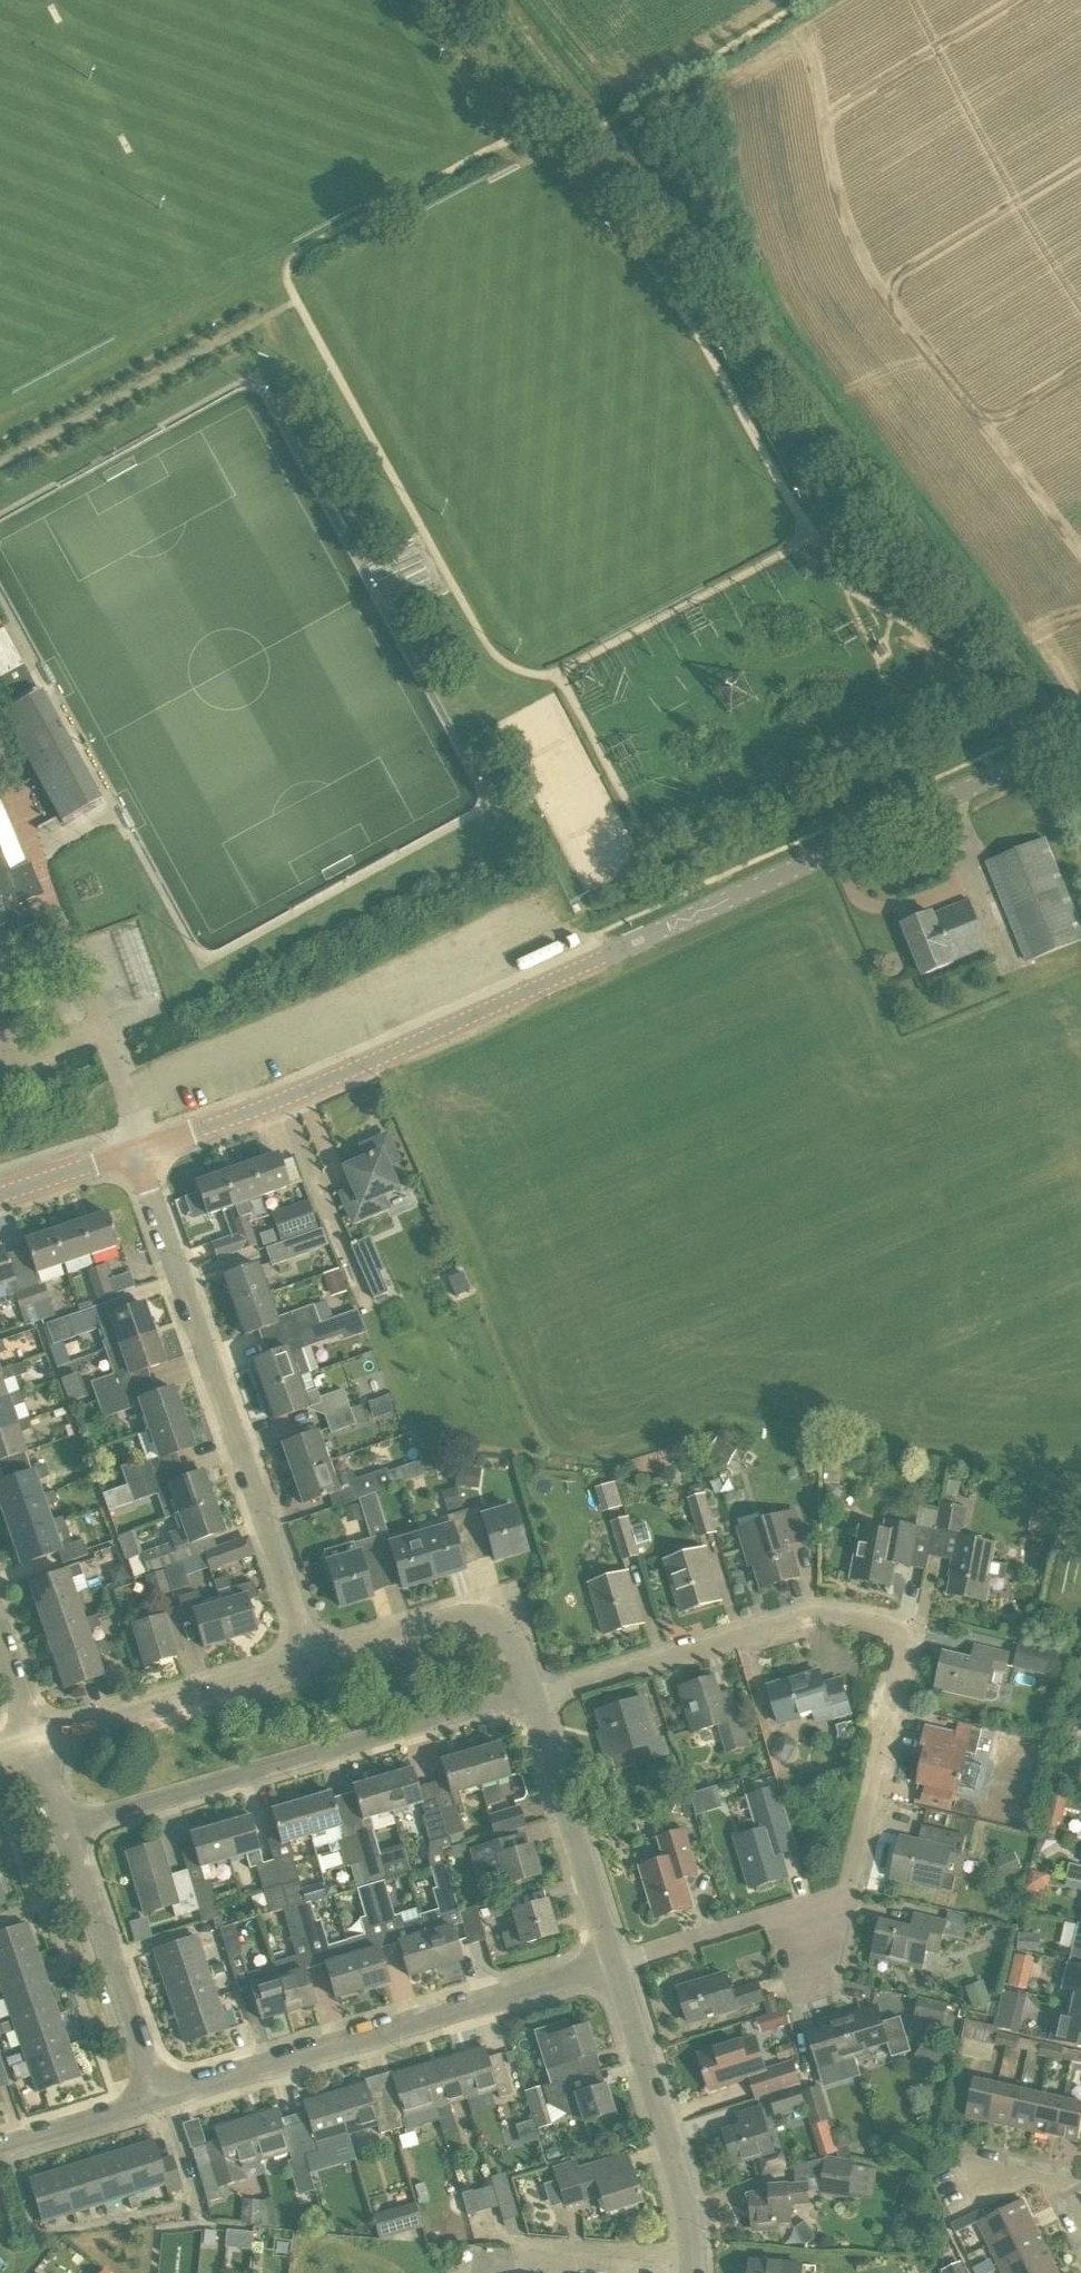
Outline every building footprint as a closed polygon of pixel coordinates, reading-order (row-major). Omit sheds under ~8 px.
[(23,664),(2,627),(0,628),(0,677),(23,664)] [(63,821),(100,800),(40,691),(2,711),(63,821)] [(1080,940),(1080,923),(1046,837),(985,862),(1026,962),(1080,940)] [(12,921),(7,909),(23,901),(10,869),(0,846),(0,925),(12,921)] [(989,947),(969,898),(933,913),(933,912),(903,924),(923,975),(953,963),(989,947)] [(354,1221),(388,1205),(383,1193),(395,1187),(385,1165),(397,1160),(387,1135),(362,1146),(368,1158),(345,1168),(354,1189),(342,1194),(354,1221)] [(251,1161),(263,1195),(289,1186),(277,1152),(251,1161)] [(251,1161),(223,1171),(234,1204),(239,1217),(247,1214),(252,1213),(247,1200),(263,1195),(251,1161)] [(223,1171),(195,1181),(207,1214),(222,1209),(230,1235),(210,1242),(217,1259),(242,1250),(237,1235),(244,1233),(243,1230),(252,1228),(247,1214),(239,1217),(234,1204),(223,1171)] [(281,1242),(319,1228),(308,1199),(270,1212),(281,1242)] [(75,1222),(87,1255),(118,1245),(107,1211),(75,1222)] [(63,1264),(87,1255),(75,1222),(51,1230),(63,1264)] [(319,1228),(281,1242),(265,1247),(272,1265),(310,1252),(309,1251),(327,1244),(322,1227),(319,1228)] [(237,1235),(242,1250),(258,1244),(252,1228),(243,1230),(244,1233),(237,1235)] [(36,1273),(63,1264),(51,1230),(24,1239),(35,1273),(25,1276),(29,1289),(28,1290),(30,1297),(33,1296),(36,1303),(34,1304),(40,1320),(42,1320),(41,1317),(54,1313),(44,1283),(40,1285),(36,1273)] [(25,1276),(15,1280),(4,1246),(0,1247),(0,1285),(4,1284),(10,1303),(16,1301),(25,1325),(40,1320),(34,1304),(36,1303),(33,1296),(30,1297),(28,1290),(29,1289),(25,1276)] [(376,1252),(357,1261),(373,1297),(387,1291),(378,1271),(384,1269),(376,1252)] [(233,1305),(268,1293),(257,1263),(223,1275),(233,1305)] [(108,1278),(103,1264),(86,1270),(96,1299),(135,1286),(129,1271),(108,1278)] [(338,1268),(323,1273),(327,1285),(342,1279),(338,1268)] [(455,1295),(469,1289),(461,1272),(448,1278),(455,1295)] [(268,1293),(233,1305),(244,1335),(258,1330),(262,1342),(319,1322),(313,1306),(313,1304),(276,1317),(268,1293)] [(105,1349),(154,1332),(143,1302),(127,1308),(123,1296),(50,1322),(46,1323),(53,1344),(97,1328),(105,1349)] [(332,1318),(319,1322),(325,1340),(341,1335),(334,1317),(332,1318)] [(267,1354),(253,1359),(263,1389),(310,1372),(302,1348),(325,1340),(319,1322),(262,1342),(267,1354)] [(97,1400),(152,1380),(147,1368),(165,1362),(154,1332),(105,1349),(113,1373),(90,1381),(97,1400)] [(8,1398),(6,1395),(2,1381),(14,1376),(10,1364),(0,1368),(0,1401),(8,1398)] [(70,1402),(87,1396),(78,1371),(62,1378),(70,1402)] [(320,1402),(324,1415),(349,1406),(343,1388),(318,1397),(310,1372),(263,1389),(274,1419),(308,1407),(320,1402)] [(149,1429),(184,1416),(173,1386),(156,1392),(152,1380),(97,1400),(103,1417),(134,1407),(132,1404),(139,1400),(149,1429)] [(6,1395),(8,1398),(0,1401),(0,1430),(17,1424),(16,1421),(28,1417),(19,1390),(6,1395)] [(349,1406),(324,1415),(330,1432),(366,1420),(361,1404),(350,1408),(349,1406)] [(127,1484),(179,1465),(175,1453),(194,1446),(184,1416),(149,1429),(158,1456),(147,1460),(145,1457),(120,1466),(127,1484)] [(25,1452),(26,1451),(20,1433),(32,1428),(28,1417),(16,1421),(17,1424),(0,1430),(0,1460),(25,1452)] [(292,1473),(327,1461),(317,1431),(282,1443),(292,1473)] [(729,1466),(738,1449),(718,1437),(708,1455),(729,1466)] [(25,1452),(0,1460),(0,1473),(3,1481),(0,1482),(0,1503),(3,1511),(42,1498),(41,1494),(36,1480),(49,1475),(44,1464),(31,1468),(25,1452)] [(332,1506),(358,1497),(359,1497),(375,1492),(392,1486),(386,1468),(355,1479),(351,1469),(332,1475),(327,1461),(292,1473),(303,1503),(329,1494),(332,1506)] [(479,1488),(481,1469),(457,1466),(455,1485),(479,1488)] [(163,1471),(127,1484),(133,1501),(157,1493),(160,1502),(173,1498),(179,1513),(213,1501),(203,1471),(184,1477),(167,1483),(163,1471)] [(3,1511),(12,1537),(51,1523),(50,1520),(45,1506),(57,1501),(59,1504),(72,1499),(67,1484),(54,1489),(41,1494),(42,1498),(3,1511)] [(609,1511),(631,1509),(629,1484),(607,1486),(609,1511)] [(456,1487),(442,1491),(448,1512),(462,1508),(456,1487)] [(119,1506),(113,1489),(102,1492),(109,1510),(119,1506)] [(433,1578),(420,1534),(391,1542),(388,1532),(375,1492),(359,1497),(385,1587),(401,1585),(402,1588),(433,1578)] [(700,1537),(718,1531),(706,1493),(688,1498),(700,1537)] [(371,1593),(385,1587),(359,1497),(358,1497),(370,1538),(354,1543),(356,1553),(326,1561),(339,1606),(372,1596),(371,1593)] [(142,1554),(128,1559),(134,1576),(147,1571),(148,1572),(164,1567),(164,1566),(204,1552),(217,1547),(212,1535),(224,1531),(213,1501),(179,1513),(184,1527),(168,1532),(171,1541),(141,1552),(142,1554)] [(956,1505),(941,1502),(939,1511),(934,1534),(962,1539),(968,1507),(956,1505)] [(463,1510),(478,1559),(493,1557),(494,1560),(527,1550),(513,1506),(483,1515),(480,1505),(463,1510)] [(1057,1534),(1060,1511),(1039,1506),(1037,1513),(1032,1512),(1028,1530),(1057,1534)] [(939,1511),(919,1507),(916,1525),(885,1519),(883,1528),(862,1524),(853,1575),(890,1582),(894,1564),(927,1570),(930,1556),(934,1534),(939,1511)] [(464,1566),(478,1559),(463,1510),(446,1515),(449,1525),(420,1534),(433,1578),(464,1569),(464,1566)] [(758,1513),(737,1520),(740,1528),(739,1528),(748,1560),(753,1559),(762,1588),(800,1576),(791,1544),(804,1540),(796,1511),(761,1521),(758,1513)] [(63,1515),(50,1520),(51,1523),(12,1537),(21,1564),(57,1551),(62,1563),(88,1554),(82,1539),(67,1544),(61,1529),(66,1527),(63,1515)] [(622,1561),(641,1555),(630,1516),(610,1521),(622,1561)] [(995,1545),(962,1539),(934,1534),(930,1556),(955,1561),(948,1593),(984,1600),(995,1545)] [(207,1562),(207,1563),(209,1570),(237,1561),(230,1543),(217,1547),(204,1552),(207,1562)] [(682,1612),(720,1600),(704,1548),(666,1560),(682,1612)] [(194,1567),(207,1563),(207,1562),(204,1552),(164,1566),(164,1567),(172,1591),(189,1586),(186,1575),(195,1572),(194,1567)] [(76,1597),(75,1593),(70,1579),(83,1574),(78,1562),(64,1568),(65,1571),(28,1583),(37,1610),(76,1597)] [(120,1565),(107,1570),(112,1585),(113,1584),(123,1581),(126,1580),(120,1565)] [(164,1569),(145,1575),(152,1597),(171,1591),(164,1569)] [(605,1635),(644,1624),(628,1571),(589,1582),(605,1635)] [(230,1639),(258,1630),(248,1599),(258,1597),(253,1580),(231,1587),(234,1597),(219,1601),(230,1639)] [(85,1622),(84,1619),(79,1605),(92,1600),(88,1588),(75,1593),(76,1597),(37,1610),(46,1636),(85,1622)] [(197,1591),(178,1597),(184,1618),(193,1615),(202,1647),(230,1639),(219,1601),(202,1606),(197,1591)] [(94,1648),(93,1645),(88,1630),(101,1626),(97,1614),(84,1619),(85,1622),(46,1636),(55,1662),(94,1648)] [(145,1665),(174,1656),(163,1616),(133,1625),(145,1665)] [(94,1648),(55,1662),(64,1689),(103,1675),(97,1657),(110,1652),(105,1640),(93,1645),(94,1648)] [(1019,1640),(1013,1667),(1052,1676),(1059,1649),(1019,1640)] [(1009,1663),(1011,1654),(976,1646),(972,1659),(944,1653),(936,1688),(983,1699),(983,1700),(993,1702),(999,1699),(1001,1688),(998,1682),(988,1680),(991,1668),(1006,1672),(1009,1663)] [(824,1684),(820,1671),(768,1686),(779,1724),(800,1717),(799,1714),(814,1710),(817,1722),(851,1712),(841,1679),(824,1684)] [(728,1721),(715,1677),(680,1688),(693,1732),(720,1724),(728,1751),(748,1745),(740,1717),(728,1721)] [(658,1741),(645,1697),(597,1711),(606,1741),(602,1743),(606,1758),(613,1756),(617,1769),(668,1753),(664,1739),(658,1741)] [(847,1748),(850,1736),(850,1733),(847,1722),(836,1725),(838,1733),(838,1736),(836,1744),(847,1748)] [(970,1736),(927,1725),(923,1742),(927,1743),(917,1783),(957,1792),(966,1753),(976,1756),(978,1747),(982,1747),(986,1731),(972,1728),(970,1736)] [(502,1796),(499,1784),(497,1780),(510,1776),(500,1742),(469,1751),(480,1785),(486,1806),(499,1802),(502,1796)] [(469,1751),(439,1760),(445,1778),(449,1794),(458,1792),(480,1785),(469,1751)] [(428,1860),(430,1866),(445,1862),(445,1863),(446,1862),(442,1849),(451,1847),(450,1844),(432,1782),(418,1786),(413,1767),(382,1776),(392,1811),(421,1803),(425,1815),(421,1816),(429,1841),(428,1860)] [(384,1879),(388,1878),(373,1831),(374,1830),(371,1818),(392,1811),(382,1776),(352,1785),(353,1791),(343,1794),(370,1884),(384,1879)] [(775,1788),(772,1776),(753,1782),(756,1793),(746,1796),(757,1832),(736,1838),(751,1887),(787,1876),(780,1853),(798,1848),(779,1786),(775,1788)] [(370,1884),(343,1794),(333,1797),(331,1791),(301,1800),(311,1835),(314,1848),(337,1841),(345,1866),(350,1865),(356,1888),(370,1884)] [(1049,1793),(1040,1831),(1055,1834),(1064,1796),(1049,1793)] [(280,1844),(311,1835),(301,1800),(270,1809),(280,1844)] [(494,1836),(526,1826),(519,1805),(487,1814),(494,1836)] [(1017,1814),(1015,1823),(1029,1826),(1033,1810),(1027,1808),(1017,1814)] [(450,1844),(451,1843),(464,1840),(465,1839),(463,1832),(465,1831),(460,1814),(442,1819),(450,1844)] [(263,1862),(259,1850),(260,1850),(250,1815),(219,1824),(229,1859),(245,1854),(250,1868),(256,1866),(263,1890),(281,1885),(274,1859),(263,1862)] [(219,1824),(189,1833),(193,1846),(199,1868),(202,1867),(229,1859),(219,1824)] [(961,1857),(965,1835),(922,1825),(918,1841),(901,1837),(891,1877),(941,1889),(941,1888),(952,1891),(956,1876),(946,1873),(951,1855),(961,1857)] [(656,1917),(693,1906),(685,1879),(700,1874),(686,1828),(657,1837),(664,1860),(640,1867),(656,1917)] [(510,1838),(471,1849),(478,1870),(480,1879),(504,1872),(508,1884),(540,1875),(531,1845),(514,1850),(510,1838)] [(197,1909),(186,1869),(170,1874),(160,1841),(126,1851),(144,1913),(172,1905),(176,1915),(197,1909)] [(1013,1851),(994,1860),(1003,1878),(1021,1868),(1013,1851)] [(274,1859),(281,1885),(299,1880),(292,1854),(274,1859)] [(458,1910),(445,1863),(445,1862),(430,1866),(436,1887),(432,1888),(438,1909),(419,1914),(420,1918),(435,1967),(461,1960),(451,1925),(462,1922),(458,1910)] [(1070,1863),(1066,1878),(1080,1882),(1080,1866),(1070,1863)] [(1059,1893),(1062,1878),(1044,1875),(1041,1890),(1059,1893)] [(209,1878),(206,1879),(190,1884),(198,1909),(197,1909),(201,1922),(220,1917),(209,1878)] [(394,1915),(384,1879),(370,1884),(380,1919),(394,1915)] [(378,1948),(388,1945),(380,1919),(370,1884),(356,1888),(369,1933),(347,1939),(361,1989),(388,1981),(378,1948)] [(506,1948),(521,1944),(557,1933),(547,1900),(544,1889),(508,1899),(511,1910),(517,1929),(501,1933),(506,1948)] [(361,1989),(347,1939),(328,1945),(320,1919),(316,1921),(310,1902),(295,1906),(314,1967),(325,1963),(335,1997),(361,1989)] [(476,1905),(458,1910),(462,1922),(468,1944),(486,1939),(476,1905)] [(304,1970),(314,1967),(295,1906),(283,1909),(296,1955),(273,1962),(288,2011),(314,2004),(304,1970)] [(400,1913),(394,1915),(380,1919),(388,1945),(399,1942),(409,1975),(435,1967),(420,1918),(403,1923),(400,1913)] [(938,1952),(945,1921),(916,1914),(913,1928),(881,1921),(870,1967),(871,1968),(874,1957),(921,1969),(926,1950),(938,1952)] [(38,1954),(27,1923),(0,1932),(0,1967),(38,1954)] [(228,1958),(242,1953),(233,1923),(220,1927),(219,1927),(228,1958)] [(1078,1923),(1073,1947),(1072,1947),(1069,1961),(1080,1964),(1080,1923),(1078,1923)] [(164,1981),(207,1966),(197,1935),(153,1950),(164,1981)] [(1028,1990),(1034,1958),(1015,1953),(1008,1985),(1028,1990)] [(48,1984),(38,1954),(0,1967),(0,1985),(5,1999),(48,1984)] [(1069,1961),(1069,1962),(1068,1961),(1061,1990),(1072,1992),(1070,2003),(1080,2005),(1080,1964),(1069,1961)] [(261,2019),(288,2011),(273,1962),(272,1962),(275,1973),(263,1977),(264,1981),(251,1985),(261,2019)] [(174,2011),(218,1997),(207,1966),(164,1981),(174,2011)] [(731,1990),(726,1974),(679,1988),(690,2023),(736,2009),(763,2001),(768,2015),(779,2011),(773,1993),(764,1996),(760,1981),(731,1990)] [(982,1980),(967,1986),(974,2007),(990,2001),(982,1980)] [(15,2029),(59,2015),(48,1984),(5,1999),(15,2029)] [(185,2043),(228,2028),(218,1997),(174,2011),(185,2043)] [(943,2025),(948,2003),(919,1997),(914,2018),(943,2025)] [(1070,2003),(1067,2014),(1056,2011),(1049,2040),(1080,2047),(1080,2005),(1070,2003)] [(842,2017),(855,2057),(867,2053),(865,2048),(887,2042),(892,2057),(911,2051),(901,2016),(881,2022),(876,2007),(842,2017)] [(26,2060),(69,2045),(59,2015),(15,2029),(26,2060)] [(820,2068),(855,2057),(842,2017),(830,2021),(832,2026),(810,2033),(820,2068)] [(1017,2050),(1020,2037),(997,2032),(998,2028),(998,2027),(998,2026),(966,2019),(961,2036),(990,2043),(995,2045),(1017,2050)] [(557,2082),(581,2074),(576,2059),(595,2053),(586,2024),(571,2029),(567,2020),(533,2030),(550,2084),(557,2082)] [(756,2100),(771,2096),(770,2094),(798,2086),(799,2086),(802,2085),(794,2059),(764,2068),(755,2037),(699,2054),(710,2089),(748,2077),(756,2100)] [(1061,2061),(1064,2047),(1042,2042),(1038,2056),(1061,2061)] [(779,2060),(795,2055),(791,2043),(776,2048),(779,2060)] [(36,2091),(80,2076),(69,2045),(26,2060),(36,2091)] [(454,2055),(467,2098),(496,2089),(499,2097),(513,2094),(501,2053),(488,2056),(485,2045),(454,2055)] [(1076,2050),(1072,2069),(1080,2071),(1080,2051),(1076,2050)] [(7,2057),(10,2065),(14,2064),(22,2061),(20,2053),(7,2057)] [(450,2103),(467,2098),(454,2055),(423,2064),(440,2119),(445,2132),(457,2128),(453,2115),(450,2103)] [(10,2085),(0,2056),(0,2088),(10,2085)] [(439,2119),(440,2119),(423,2064),(392,2074),(398,2094),(385,2099),(394,2129),(405,2125),(407,2129),(423,2124),(422,2121),(438,2117),(439,2119)] [(557,2082),(550,2084),(542,2087),(547,2104),(580,2121),(583,2120),(583,2121),(613,2111),(605,2084),(586,2090),(581,2074),(557,2082)] [(988,2122),(997,2083),(974,2078),(966,2116),(988,2122)] [(394,2129),(385,2099),(371,2103),(365,2082),(334,2091),(347,2134),(377,2125),(380,2133),(394,2129)] [(1011,2127),(1020,2089),(997,2083),(988,2122),(1011,2127)] [(800,2091),(806,2108),(811,2126),(821,2157),(839,2151),(829,2120),(832,2119),(821,2085),(800,2091)] [(770,2094),(771,2096),(777,2117),(806,2108),(800,2091),(799,2086),(798,2086),(770,2094)] [(1033,2132),(1042,2094),(1020,2089),(1011,2127),(1033,2132)] [(316,2143),(347,2134),(334,2091),(303,2100),(306,2111),(293,2115),(306,2155),(319,2151),(316,2143)] [(1055,2137),(1064,2099),(1042,2094),(1033,2132),(1055,2137)] [(1080,2129),(1080,2103),(1064,2099),(1055,2137),(1078,2142),(1080,2129)] [(734,2163),(774,2151),(760,2106),(737,2114),(741,2125),(724,2131),(734,2163)] [(306,2155),(293,2115),(281,2118),(277,2108),(246,2117),(259,2161),(289,2152),(291,2160),(306,2155)] [(243,2166),(259,2161),(246,2117),(214,2127),(218,2139),(191,2147),(208,2202),(222,2197),(218,2187),(247,2179),(243,2166)] [(410,2149),(428,2146),(425,2129),(407,2133),(410,2149)] [(122,2149),(135,2193),(166,2184),(169,2193),(183,2189),(173,2155),(159,2159),(153,2140),(122,2149)] [(105,2203),(135,2193),(122,2149),(91,2159),(105,2203)] [(641,2201),(626,2154),(578,2169),(576,2161),(554,2168),(565,2205),(600,2195),(605,2212),(641,2201)] [(853,2159),(839,2157),(825,2155),(825,2158),(820,2191),(820,2193),(849,2198),(860,2199),(860,2195),(873,2197),(877,2169),(865,2168),(865,2166),(854,2164),(855,2160),(853,2159)] [(809,2191),(820,2191),(825,2158),(794,2165),(796,2182),(788,2183),(788,2186),(770,2186),(771,2193),(751,2194),(753,2230),(777,2228),(776,2222),(791,2221),(790,2205),(810,2204),(809,2191)] [(74,2212),(105,2203),(91,2159),(61,2168),(74,2212)] [(43,2222),(74,2212),(61,2168),(29,2178),(43,2222)] [(423,2182),(414,2185),(418,2197),(427,2194),(423,2182)] [(499,2206),(493,2185),(473,2191),(473,2189),(461,2192),(467,2215),(499,2206)] [(128,2198),(132,2210),(140,2207),(136,2196),(128,2198)] [(243,2198),(240,2223),(279,2226),(280,2227),(271,2197),(270,2197),(260,2200),(243,2198)] [(988,2244),(1034,2222),(1023,2199),(987,2216),(977,2221),(988,2244)] [(379,2240),(422,2226),(415,2201),(372,2215),(379,2240)] [(983,2208),(967,2216),(971,2224),(977,2221),(987,2216),(983,2208)] [(1000,2267),(1045,2245),(1034,2222),(988,2244),(1000,2267)] [(216,2230),(205,2229),(204,2243),(215,2244),(216,2230)] [(251,2248),(252,2233),(227,2231),(226,2246),(251,2248)] [(1056,2268),(1045,2245),(1000,2267),(1002,2272),(1046,2272),(1056,2268)] [(803,2264),(751,2261),(750,2272),(802,2272),(803,2264)] [(962,2261),(943,2269),(945,2272),(967,2272),(962,2261)]
